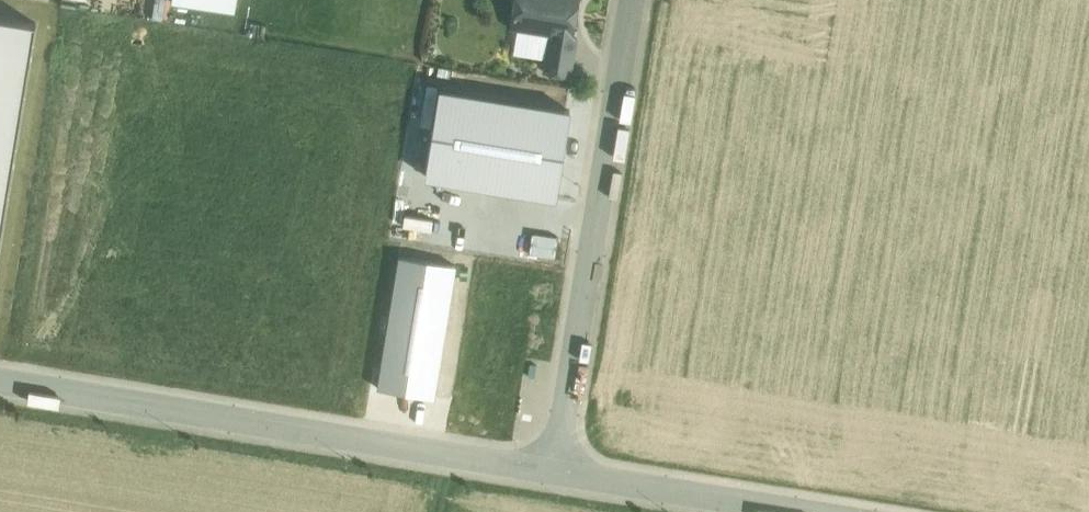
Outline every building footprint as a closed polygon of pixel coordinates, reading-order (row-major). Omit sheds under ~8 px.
[(236,9),(237,0),(177,0),(236,9)] [(510,28),(571,39),(578,0),(515,0),(510,28)] [(37,21),(0,15),(0,246),(37,21)] [(572,107),(439,85),(425,177),(557,198),(572,107)] [(455,263),(398,254),(375,388),(432,398),(455,263)]
